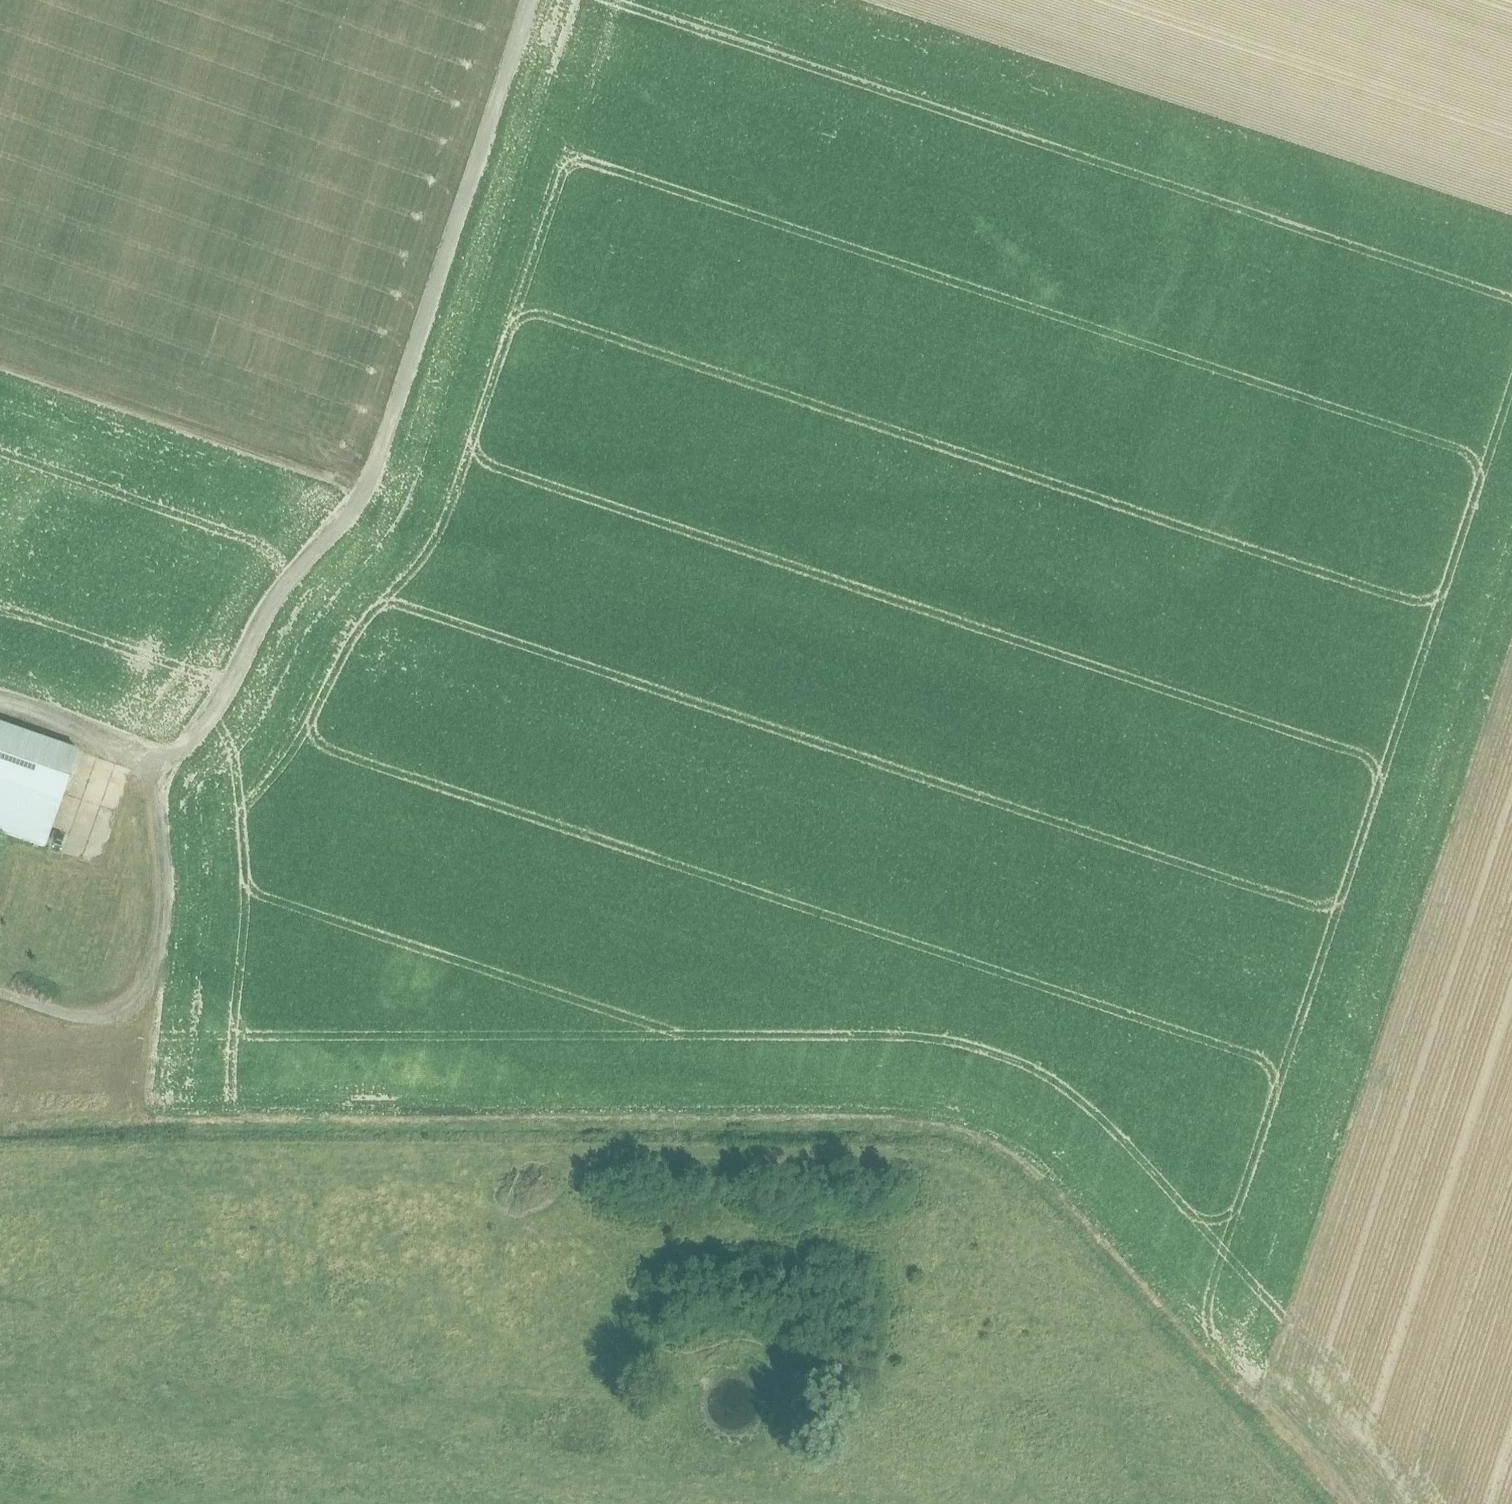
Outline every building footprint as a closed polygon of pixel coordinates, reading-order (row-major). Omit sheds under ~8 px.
[(80,752),(0,723),(0,831),(46,847),(80,752)]
